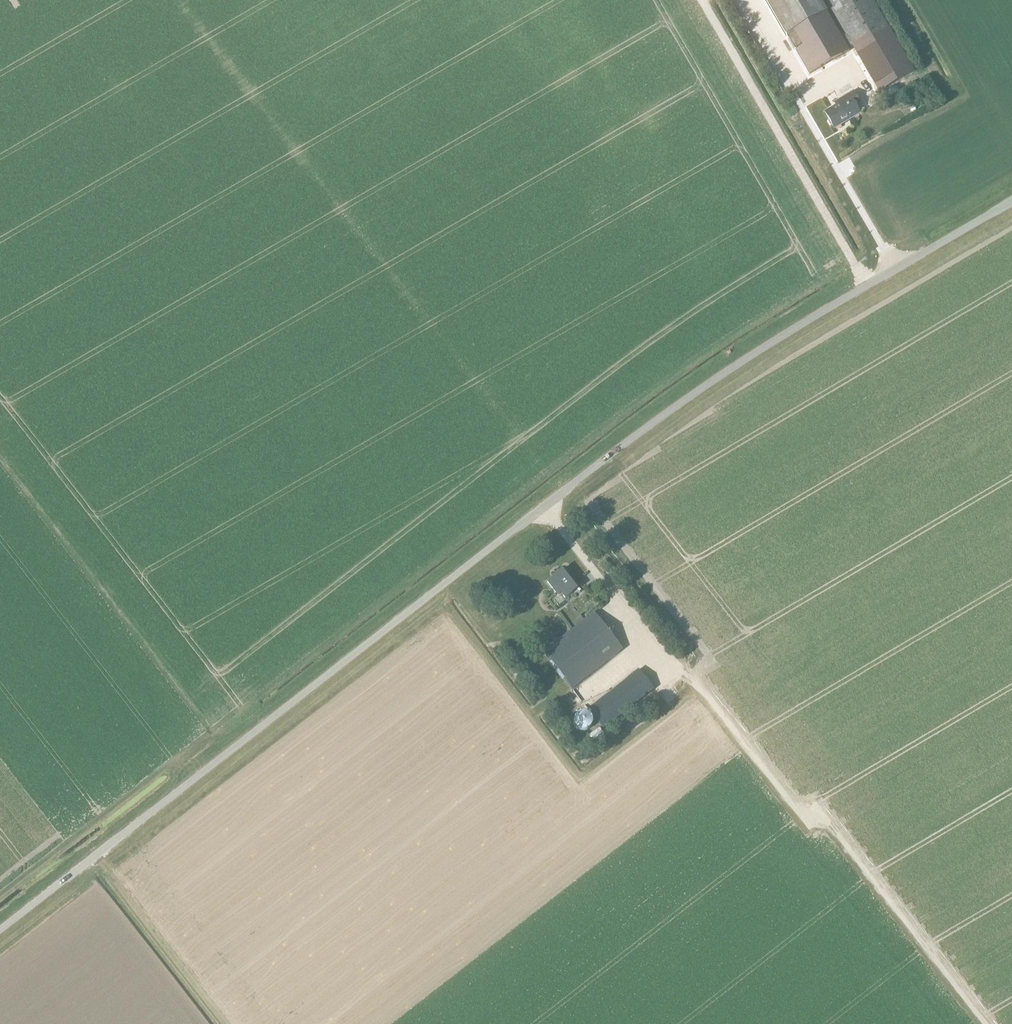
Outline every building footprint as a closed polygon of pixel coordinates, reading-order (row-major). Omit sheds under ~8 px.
[(808,74),(848,51),(818,0),(765,0),(808,74)] [(872,80),(879,92),(913,72),(872,0),(825,0),(872,80)] [(824,113),(833,129),(859,114),(854,106),(859,103),(853,91),(833,103),(835,106),(824,113)] [(823,96),(826,101),(832,98),(829,93),(823,96)] [(550,579),(564,598),(578,588),(563,569),(550,579)] [(559,606),(563,601),(557,597),(553,602),(559,606)] [(543,653),(571,689),(622,650),(593,613),(543,653)] [(587,709),(602,729),(653,689),(638,670),(587,709)] [(575,727),(575,728),(575,729),(576,729),(577,730),(578,731),(579,731),(580,732),(581,732),(582,732),(583,732),(584,732),(585,732),(586,731),(587,731),(588,731),(588,730),(589,730),(589,729),(590,728),(591,727),(591,726),(591,725),(592,724),(592,723),(592,722),(592,721),(591,721),(591,720),(591,719),(590,718),(590,717),(589,717),(588,716),(587,715),(586,715),(586,714),(585,714),(584,714),(583,714),(582,714),(581,714),(580,714),(579,714),(579,715),(578,715),(577,715),(577,716),(576,717),(575,718),(574,719),(574,720),(574,721),(573,722),(573,723),(573,724),(574,724),(574,725),(574,726),(574,727),(575,727)]
